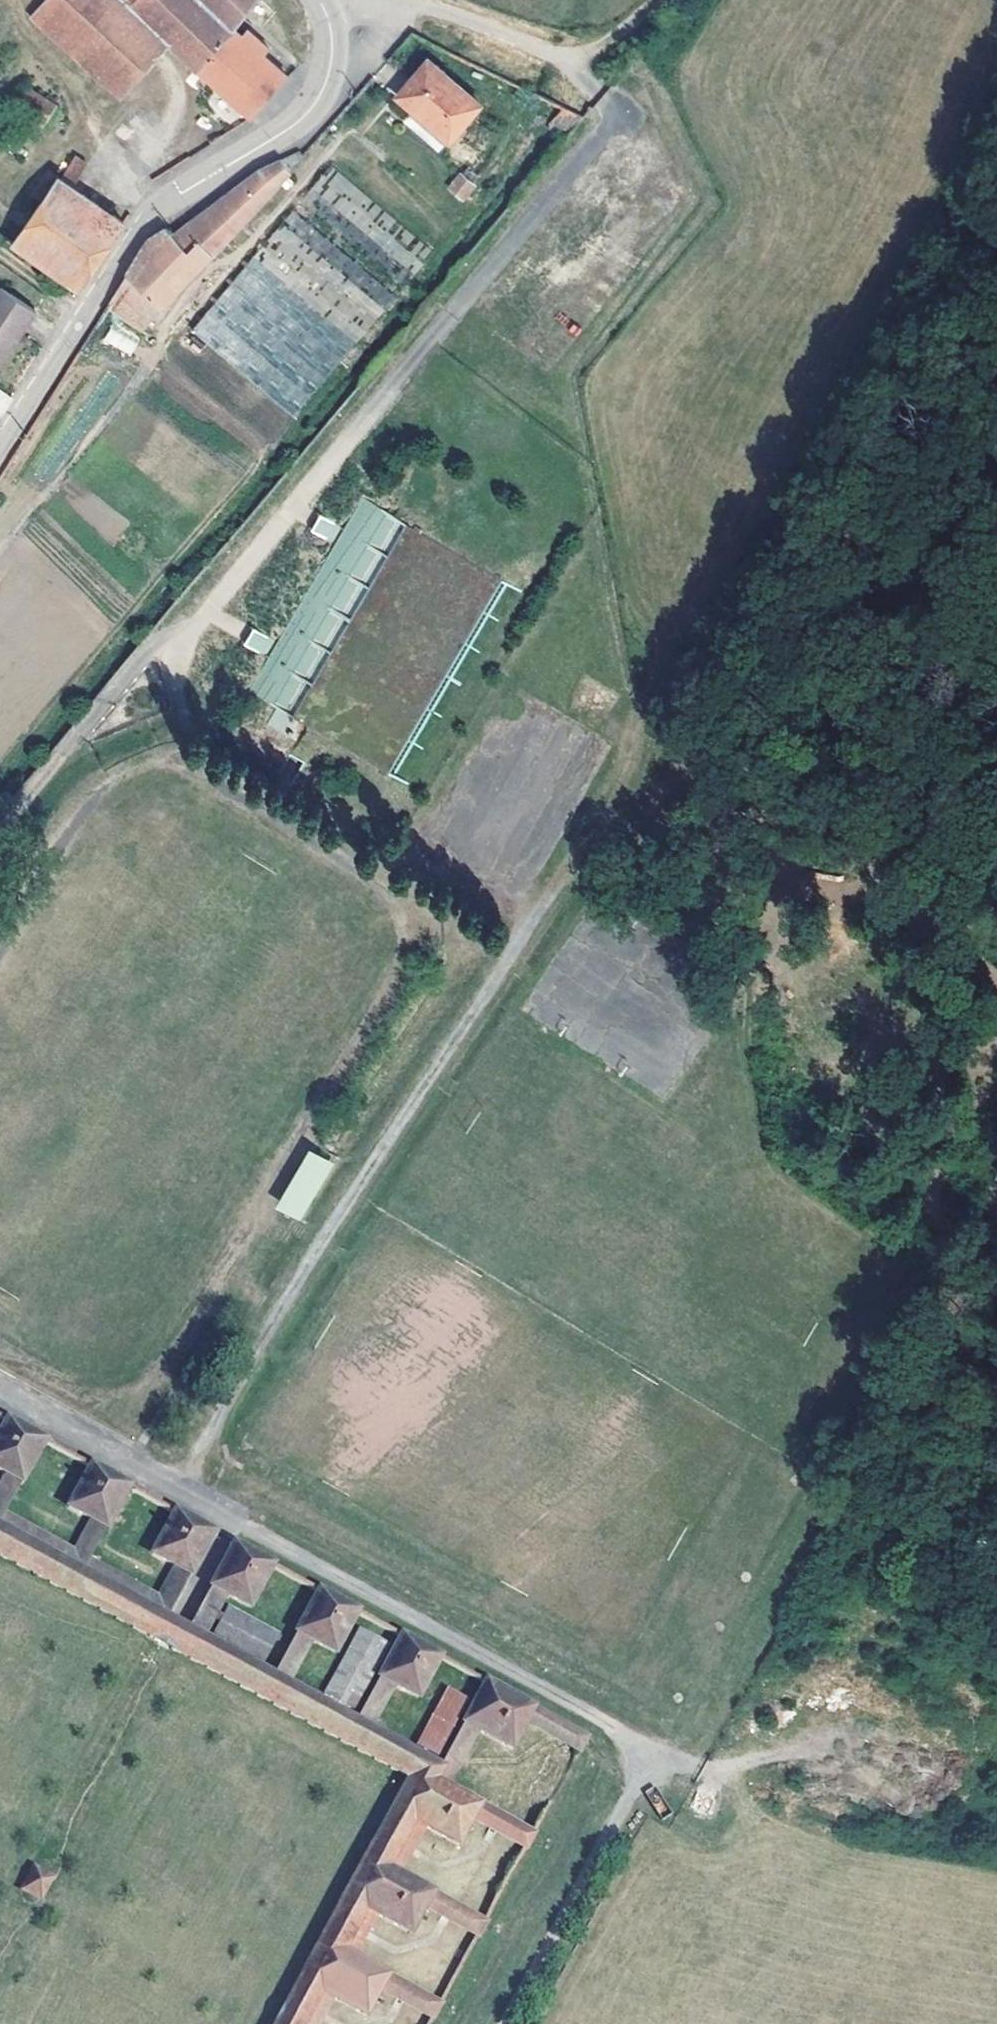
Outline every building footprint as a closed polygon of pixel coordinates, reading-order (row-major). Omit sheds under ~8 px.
[(165,44),(117,0),(44,0),(30,14),(118,97),(165,44)] [(286,76),(262,54),(266,49),(244,29),(238,34),(231,27),(254,0),(117,0),(165,44),(249,117),(286,76)] [(420,115),(448,140),(479,105),(427,61),(399,94),(421,113),(420,115)] [(26,88),(15,107),(41,123),(53,104),(26,88)] [(421,113),(399,94),(395,99),(409,111),(406,115),(443,146),(448,140),(420,115),(421,113)] [(147,239),(107,302),(140,322),(143,324),(301,154),(300,151),(297,149),(255,170),(173,233),(165,227),(147,239)] [(77,288),(121,220),(65,182),(76,166),(68,160),(57,177),(21,229),(4,218),(0,216),(0,235),(77,288)] [(425,243),(332,164),(193,330),(285,408),(425,243)] [(21,229),(57,177),(39,165),(4,218),(21,229)] [(445,188),(462,203),(476,186),(459,171),(445,188)] [(21,330),(33,313),(0,288),(0,360),(21,330)] [(109,328),(103,343),(131,355),(138,340),(109,328)] [(359,497),(251,692),(294,716),(403,521),(359,497)] [(310,534),(333,542),(340,524),(316,516),(310,534)] [(243,645),(266,656),(273,639),(251,629),(243,645)] [(269,729),(284,732),(288,714),(273,711),(269,729)] [(853,896),(853,876),(818,876),(818,896),(853,896)] [(309,1132),(271,1202),(301,1218),(339,1148),(309,1132)] [(329,1996),(363,2014),(378,1986),(435,2016),(443,2003),(352,1953),(376,1912),(409,1929),(424,1904),(481,1934),(489,1919),(398,1870),(422,1827),(456,1845),(473,1817),(529,1847),(538,1831),(447,1782),(476,1729),(510,1746),(525,1718),(583,1750),(590,1736),(490,1681),(443,1764),(375,1727),(397,1684),(420,1696),(443,1655),(417,1641),(406,1635),(360,1718),(291,1681),(314,1639),(337,1650),(359,1610),(321,1590),(277,1673),(205,1634),(228,1592),(254,1605),(275,1565),(248,1550),(234,1542),(188,1626),(169,1616),(213,1531),(175,1511),(153,1552),(176,1565),(159,1596),(90,1560),(130,1486),(91,1465),(69,1506),(93,1520),(76,1551),(5,1514),(45,1440),(6,1420),(0,1432),(0,1471),(7,1475),(0,1488),(0,1556),(406,1775),(271,2023),(314,2023),(329,1996)] [(230,1606),(216,1633),(268,1660),(282,1634),(230,1606)] [(362,1628),(328,1692),(355,1707),(390,1642),(362,1628)] [(421,1743),(441,1754),(477,1689),(456,1678),(421,1743)] [(32,1869),(21,1889),(39,1899),(49,1879),(32,1869)]
